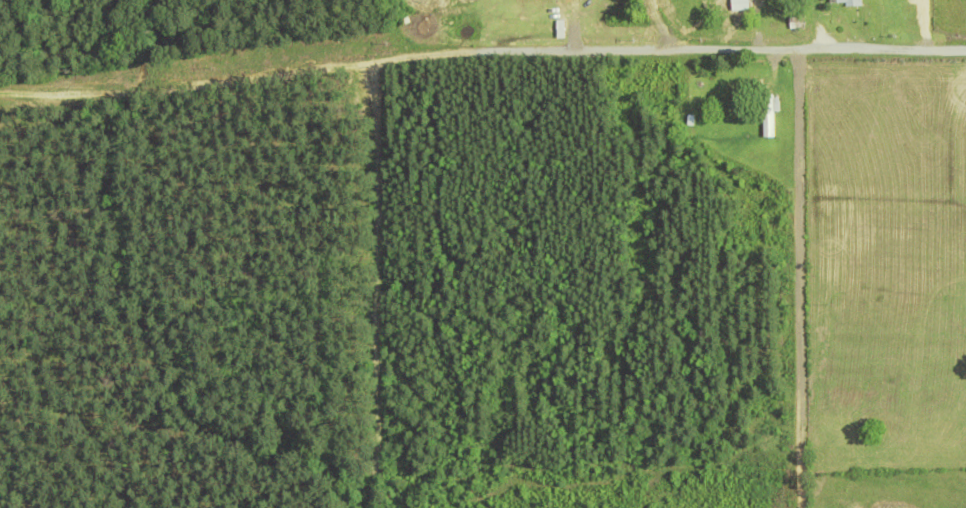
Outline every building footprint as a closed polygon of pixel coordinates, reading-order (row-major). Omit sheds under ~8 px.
[(729,12),(748,11),(747,0),(728,0),(729,12)] [(760,139),(771,139),(771,113),(776,113),(776,97),(760,97),(760,139)]
